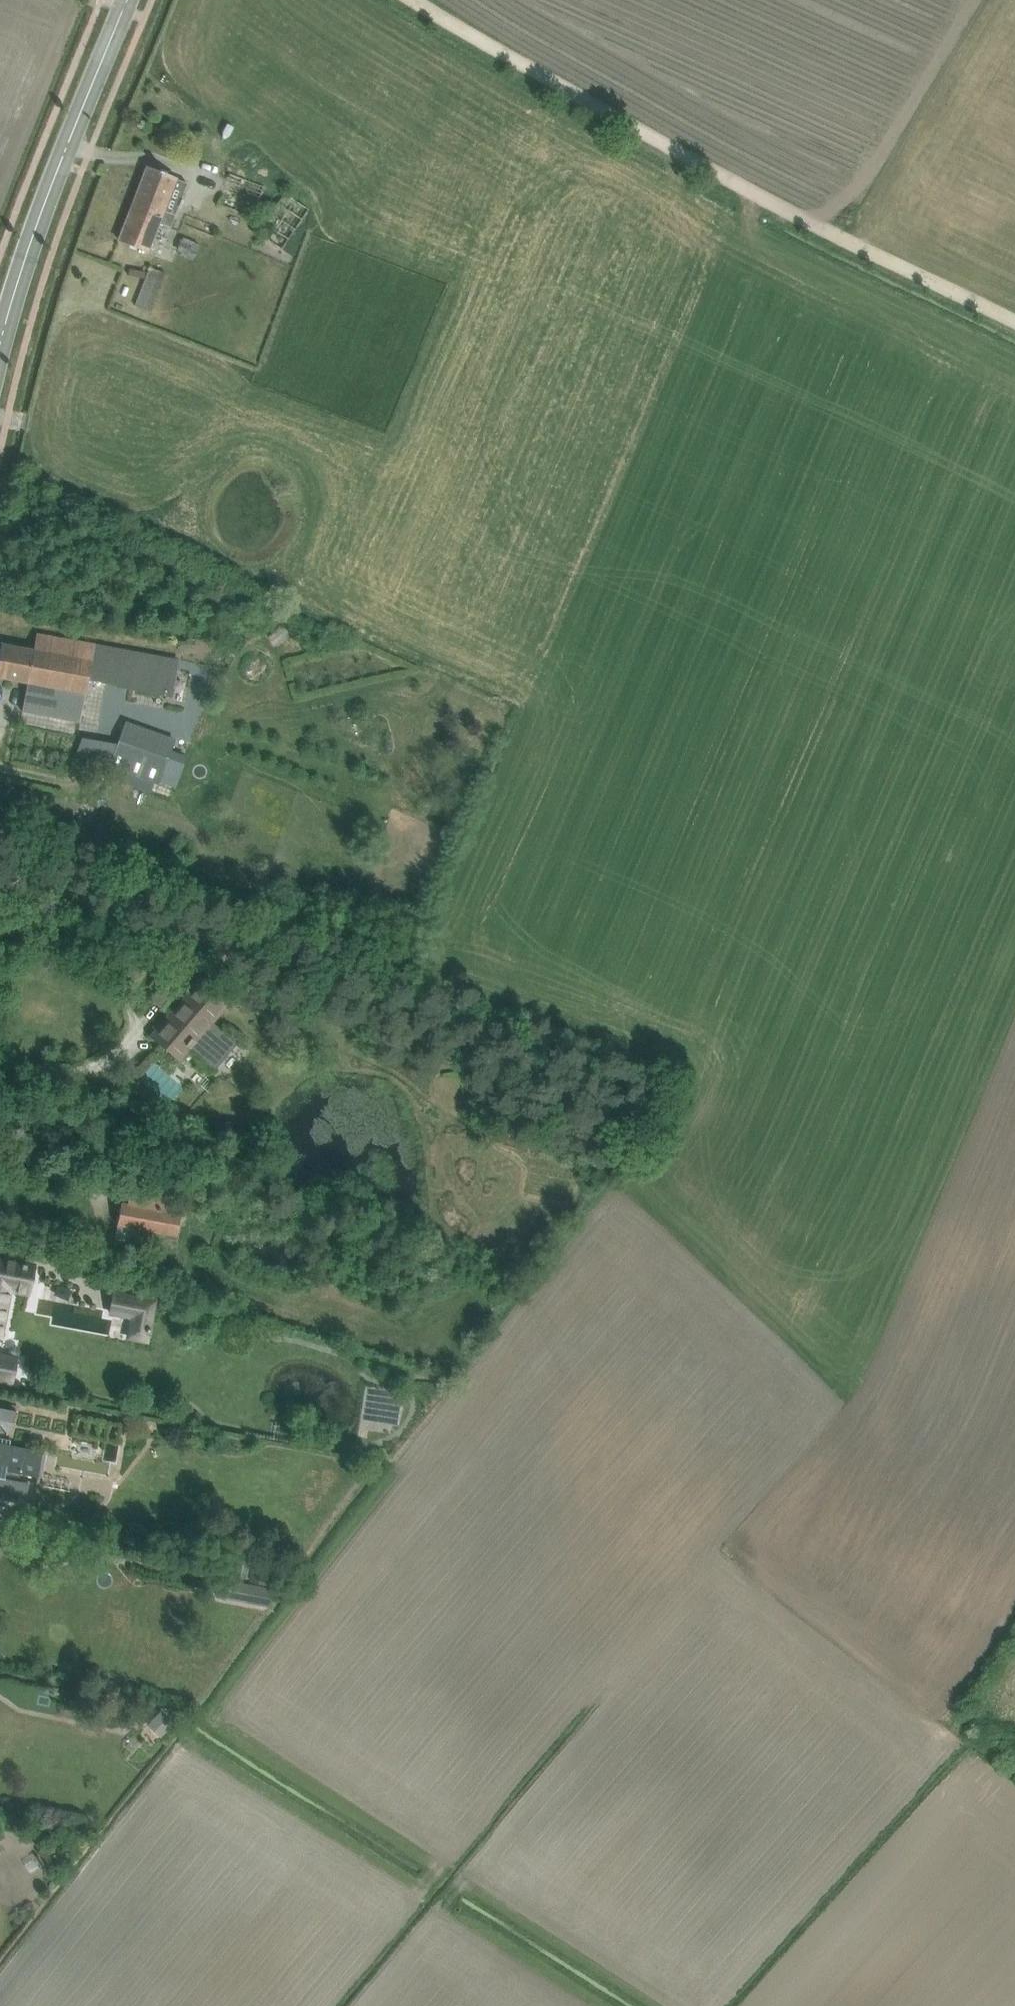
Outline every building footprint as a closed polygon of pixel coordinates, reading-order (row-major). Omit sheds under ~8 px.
[(184,182),(142,165),(112,241),(141,252),(153,222),(166,227),(184,182)] [(248,224),(261,192),(219,174),(205,206),(248,224)] [(271,252),(302,215),(279,195),(247,232),(271,252)] [(178,255),(183,244),(170,238),(165,249),(178,255)] [(151,309),(167,273),(150,265),(133,301),(151,309)] [(176,659),(33,631),(29,651),(0,645),(0,682),(83,699),(86,684),(168,700),(176,659)] [(131,717),(109,768),(134,778),(140,764),(158,771),(173,735),(131,717)] [(171,1064),(229,1002),(203,978),(145,1040),(171,1064)] [(113,1226),(171,1237),(179,1196),(121,1185),(113,1226)] [(5,1292),(22,1296),(29,1261),(0,1255),(0,1316),(5,1292)] [(111,1341),(134,1344),(139,1302),(96,1297),(94,1317),(113,1320),(111,1341)] [(9,1384),(15,1351),(0,1347),(0,1382),(9,1384)] [(17,1519),(28,1473),(35,1475),(41,1446),(0,1437),(0,1515),(17,1519)] [(199,1595),(254,1606),(258,1586),(203,1575),(199,1595)] [(145,1735),(161,1724),(150,1709),(135,1720),(145,1735)]
